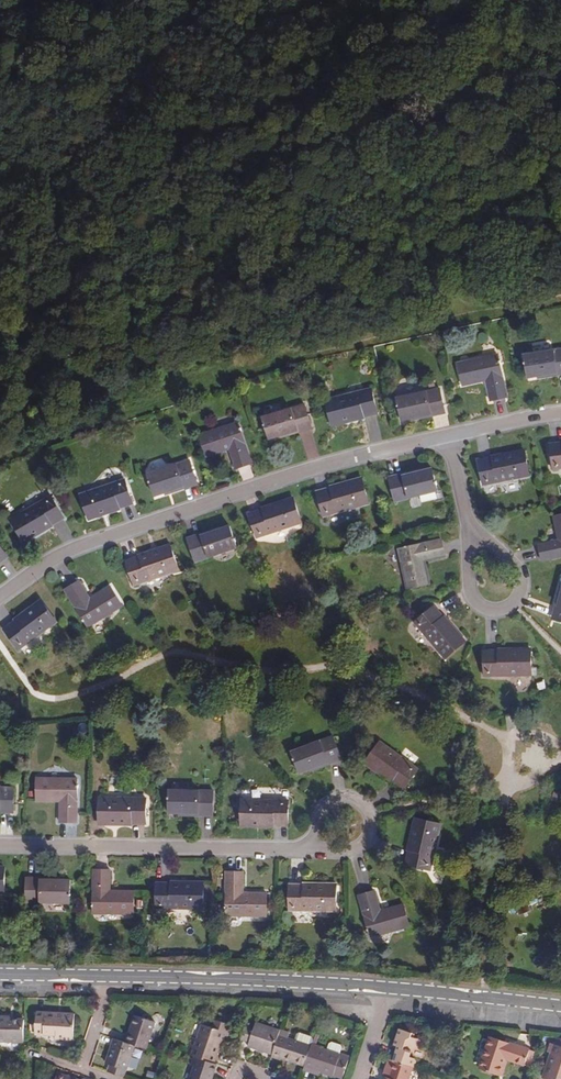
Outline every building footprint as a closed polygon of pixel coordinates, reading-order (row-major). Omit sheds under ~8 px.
[(538,377),(560,373),(560,350),(525,356),(528,378),(538,377)] [(507,398),(498,356),(458,364),(463,386),(487,381),(491,401),(507,398)] [(378,414),(372,390),(326,401),(332,425),(378,414)] [(402,421),(412,419),(445,412),(440,390),(397,399),(402,421)] [(269,439),(279,436),(312,426),(305,405),(263,418),(269,439)] [(445,412),(412,419),(412,422),(445,414),(445,412)] [(252,464),(238,423),(200,435),(207,457),(229,449),(236,469),(252,464)] [(312,426),(279,436),(280,439),(312,429),(312,426)] [(551,445),(554,470),(560,469),(560,444),(551,445)] [(530,476),(526,452),(479,461),(483,485),(530,476)] [(156,496),(165,493),(197,482),(190,461),(149,475),(156,496)] [(390,480),(423,472),(422,469),(389,477),(390,480)] [(433,470),(423,472),(390,480),(395,502),(438,492),(433,470)] [(134,503),(126,480),(81,495),(89,518),(134,503)] [(363,480),(318,491),(324,516),(369,505),(363,480)] [(197,482),(165,493),(165,496),(198,485),(197,482)] [(65,518),(52,496),(11,520),(24,541),(65,518)] [(302,523),(294,500),(249,514),(257,538),(302,523)] [(555,517),(560,540),(539,545),(543,561),(560,557),(560,515),(555,517)] [(187,538),(188,540),(221,530),(220,527),(187,538)] [(221,530),(188,540),(195,562),(237,548),(230,527),(221,530)] [(445,557),(442,540),(400,549),(408,589),(430,585),(425,561),(445,557)] [(179,570),(171,547),(126,562),(134,585),(179,570)] [(0,561),(0,564),(9,558),(7,556),(0,561)] [(90,599),(80,581),(65,590),(88,627),(122,606),(111,587),(90,599)] [(3,605),(13,619),(40,599),(30,585),(3,605)] [(554,619),(560,595),(560,587),(551,619),(554,619)] [(57,622),(42,602),(4,629),(19,649),(57,622)] [(465,643),(435,607),(415,623),(446,659),(465,643)] [(532,651),(485,651),(485,676),(532,676),(532,651)] [(517,724),(516,713),(506,715),(508,726),(517,724)] [(309,770),(341,757),(333,736),(292,752),(300,773),(309,770)] [(419,770),(381,742),(366,763),(404,790),(419,770)] [(342,760),(341,757),(309,770),(310,772),(342,760)] [(77,823),(77,779),(37,778),(36,801),(61,802),(60,823),(77,823)] [(14,811),(14,788),(0,788),(0,810),(14,811)] [(179,813),(213,814),(214,791),(169,790),(169,813),(179,813)] [(146,824),(147,799),(100,798),(99,823),(146,824)] [(288,826),(289,801),(242,800),(241,825),(288,826)] [(441,824),(417,818),(406,865),(430,871),(441,824)] [(110,891),(110,870),(94,870),(93,913),(134,914),(134,891),(110,891)] [(267,916),(268,894),(243,893),(244,872),(227,872),(227,915),(267,916)] [(61,881),(27,880),(27,903),(70,904),(71,881),(61,881)] [(204,909),(204,884),(158,883),(157,908),(204,909)] [(337,911),(337,886),(290,885),(290,910),(337,911)] [(381,911),(375,891),(359,895),(371,937),(410,926),(404,905),(381,911)] [(73,1040),(75,1015),(37,1013),(36,1034),(56,1035),(56,1039),(73,1040)] [(134,1045),(146,1049),(156,1022),(136,1015),(127,1043),(134,1045)] [(24,1042),(25,1020),(14,1020),(8,1019),(8,1017),(0,1016),(0,1041),(24,1042)] [(194,1037),(188,1054),(195,1056),(215,1063),(222,1041),(226,1042),(232,1024),(216,1019),(213,1027),(202,1023),(197,1038),(194,1037)] [(279,1035),(280,1030),(257,1022),(254,1028),(246,1026),(244,1033),(242,1039),(250,1042),(249,1046),(272,1054),(279,1035)] [(398,1047),(393,1061),(413,1067),(415,1068),(416,1064),(416,1061),(415,1058),(410,1057),(412,1051),(420,1047),(422,1041),(414,1038),(411,1037),(412,1033),(400,1029),(394,1045),(398,1047)] [(305,1065),(312,1046),(279,1035),(272,1054),(272,1056),(281,1059),(282,1057),(305,1065)] [(508,1060),(525,1065),(530,1050),(491,1037),(480,1069),(499,1076),(506,1059),(508,1060)] [(111,1065),(108,1073),(123,1078),(134,1045),(127,1043),(114,1039),(106,1063),(111,1065)] [(330,1042),(327,1050),(338,1054),(342,1048),(339,1044),(332,1041),(330,1042)] [(321,1046),(313,1043),(312,1046),(305,1065),(304,1069),(315,1073),(317,1070),(321,1071),(333,1075),(334,1074),(343,1077),(350,1056),(343,1053),(342,1056),(340,1056),(341,1055),(338,1054),(327,1050),(321,1048),(321,1046)] [(556,1045),(552,1044),(549,1052),(552,1054),(543,1078),(547,1078),(560,1078),(560,1047),(556,1045)] [(525,1065),(531,1067),(536,1052),(530,1050),(525,1065)] [(217,1064),(215,1063),(195,1056),(193,1064),(195,1066),(191,1078),(212,1078),(217,1064)] [(502,1077),(508,1060),(506,1059),(499,1076),(502,1077)] [(388,1078),(409,1078),(413,1067),(393,1061),(389,1060),(384,1076),(388,1078)] [(217,1074),(227,1077),(229,1067),(219,1065),(217,1074)]
